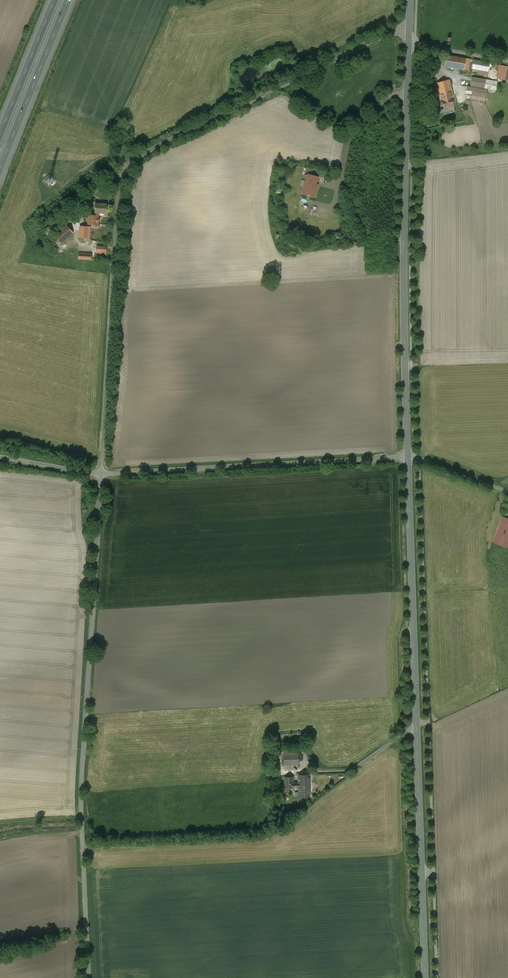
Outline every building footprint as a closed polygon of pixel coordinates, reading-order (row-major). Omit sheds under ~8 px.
[(470,59),(447,55),(445,67),(468,71),(470,59)] [(473,61),(472,69),(488,71),(489,63),(473,61)] [(507,67),(499,65),(497,77),(501,78),(500,81),(504,82),(507,67)] [(497,81),(472,77),(471,86),(496,90),(497,81)] [(449,80),(436,84),(441,98),(444,108),(441,109),(442,115),(455,111),(450,96),(454,95),(449,80)] [(319,177),(307,174),(302,193),(315,197),(319,185),(317,184),(319,177)] [(109,201),(98,201),(98,209),(109,210),(109,201)] [(89,224),(81,224),(80,235),(89,236),(88,239),(99,240),(101,214),(90,213),(89,224)] [(68,223),(56,232),(62,240),(74,231),(68,223)] [(97,246),(97,254),(106,255),(107,247),(97,246)] [(507,547),(507,519),(502,517),(492,542),(507,548),(507,547)] [(284,749),(284,765),(299,765),(299,749),(284,749)] [(299,785),(310,785),(309,774),(298,775),(298,783),(293,783),(293,777),(285,777),(285,788),(293,788),(293,787),(299,787),(299,785)] [(310,785),(299,785),(299,787),(299,797),(310,797),(310,785)]
